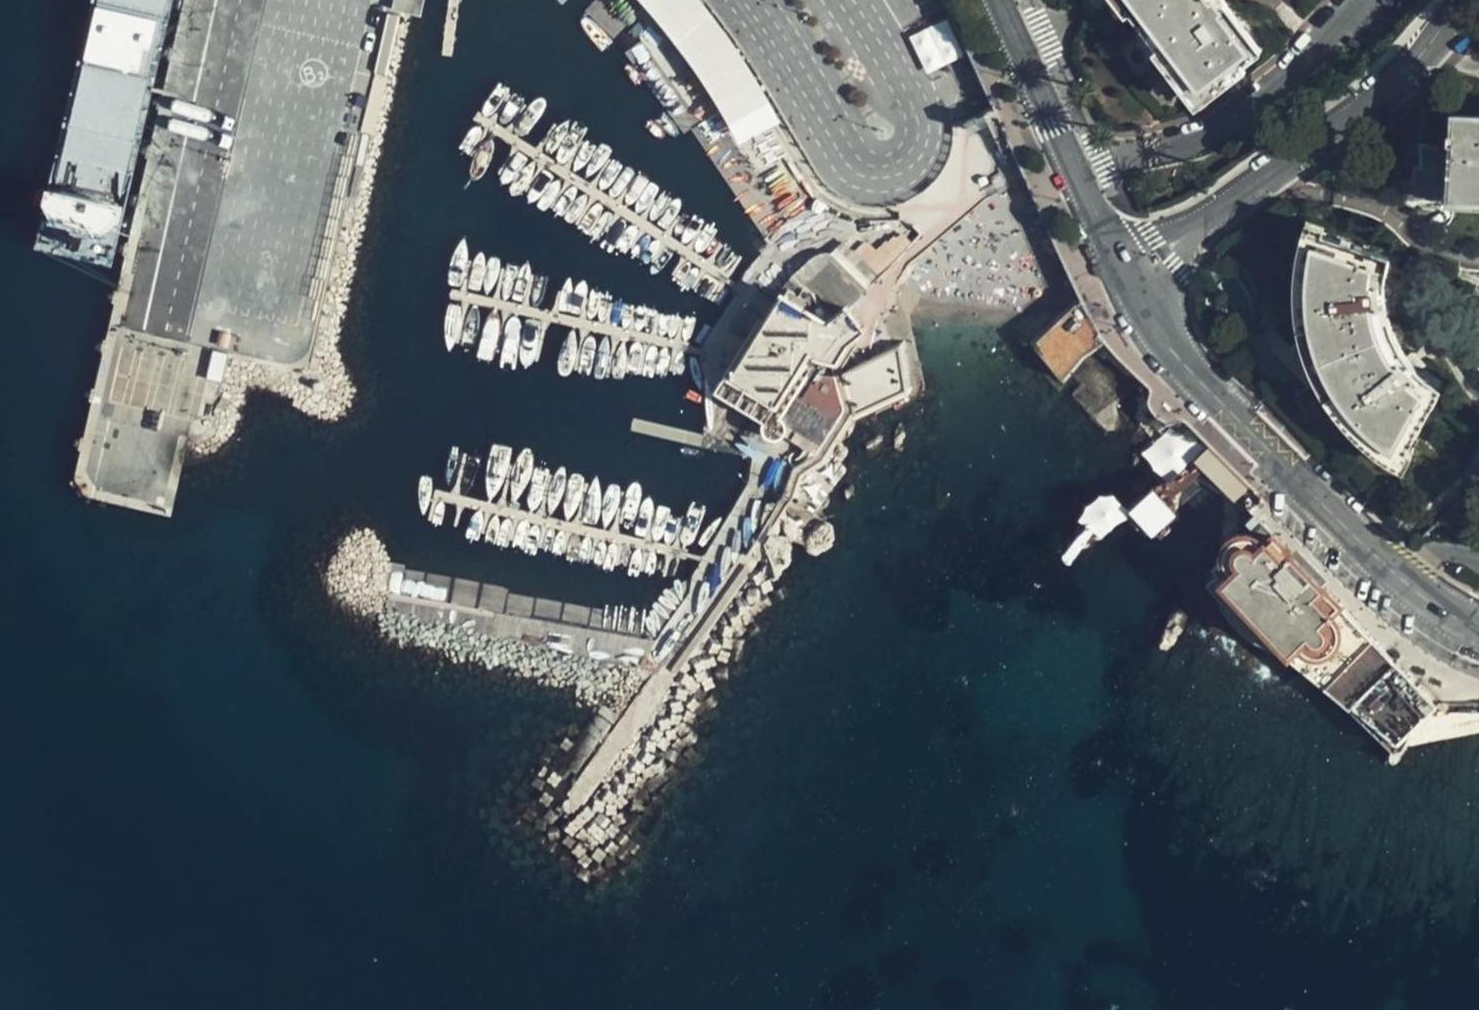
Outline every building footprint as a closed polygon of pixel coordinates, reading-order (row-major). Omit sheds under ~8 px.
[(391,9),(412,14),(422,16),(425,0),(393,0),(391,9)] [(661,17),(708,81),(748,144),(783,120),(746,59),(704,1),(703,0),(643,0),(661,17)] [(1134,6),(1130,10),(1159,47),(1164,43),(1200,90),(1217,78),(1221,82),(1263,50),(1228,4),(1225,5),(1221,0),(1130,0),(1134,6)] [(1454,114),(1453,130),(1448,131),(1446,139),(1452,139),(1451,151),(1422,149),(1421,164),(1415,164),(1415,179),(1405,179),(1404,193),(1405,195),(1407,197),(1408,200),(1411,200),(1413,200),(1436,194),(1436,191),(1449,193),(1448,201),(1478,203),(1478,115),(1454,114)] [(1385,316),(1382,302),(1381,282),(1387,244),(1299,218),(1293,237),(1291,250),(1288,282),(1289,312),(1291,327),(1296,346),(1313,386),(1326,407),(1343,428),(1352,437),(1371,453),(1391,465),(1401,470),(1411,453),(1406,450),(1441,387),(1428,379),(1417,371),(1406,358),(1396,344),(1388,328),(1385,316)] [(857,250),(883,275),(916,242),(905,231),(898,237),(896,235),(890,241),(888,239),(879,248),(874,242),(866,241),(857,250)] [(787,435),(807,447),(804,451),(799,449),(794,452),(792,454),(791,457),(792,460),(796,466),(819,452),(847,410),(847,405),(835,366),(835,362),(841,362),(853,343),(872,328),(857,309),(853,303),(869,288),(876,282),(840,246),(834,251),(831,250),(828,250),(824,250),(820,251),(812,255),(812,257),(792,276),(793,277),(783,287),(785,288),(766,318),(762,315),(748,338),(737,331),(729,343),(732,363),(716,389),(764,419),(763,422),(763,425),(764,428),(765,430),(766,433),(768,435),(770,437),(772,438),(775,439),(779,439),(781,439),(783,438),(785,437),(787,435)] [(1381,282),(1382,302),(1391,301),(1391,282),(1381,282)] [(1081,300),(1035,340),(1063,377),(1086,351),(1105,343),(1092,322),(1081,300)] [(909,389),(901,342),(895,346),(865,362),(845,372),(857,414),(909,389)] [(1313,386),(1296,346),(1288,349),(1277,359),(1307,390),(1313,386)] [(225,383),(232,353),(218,349),(211,380),(225,383)] [(1411,351),(1406,358),(1417,371),(1424,365),(1411,351)] [(1172,423),(1147,458),(1175,478),(1200,444),(1172,423)] [(1206,473),(1234,502),(1246,490),(1249,487),(1209,446),(1194,461),(1198,465),(1178,483),(1166,473),(1154,483),(1133,504),(1127,501),(1116,491),(1102,492),(1089,502),(1081,516),(1089,523),(1089,525),(1081,533),(1065,555),(1069,558),(1073,561),(1090,539),(1094,529),(1096,528),(1105,535),(1120,520),(1130,515),(1151,537),(1156,533),(1185,505),(1179,495),(1198,479),(1206,473)] [(1406,745),(1412,733),(1411,731),(1433,709),(1438,703),(1275,527),(1267,534),(1262,530),(1257,528),(1252,526),(1247,526),(1242,527),(1238,528),(1233,530),(1230,533),(1227,537),(1224,541),(1223,545),(1222,549),(1222,554),(1223,559),(1225,565),(1228,571),(1220,579),(1290,654),(1353,706),(1396,748),(1406,745)] [(1438,703),(1433,709),(1411,731),(1412,733),(1406,745),(1478,731),(1478,698),(1442,700),(1438,703)]
